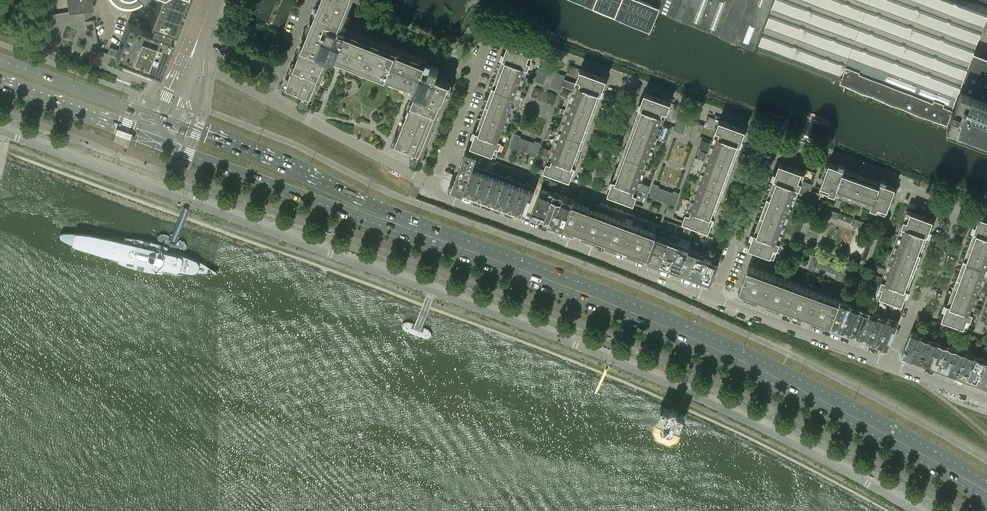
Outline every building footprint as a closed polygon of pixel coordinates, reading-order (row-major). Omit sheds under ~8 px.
[(90,0),(65,0),(67,9),(67,11),(91,7),(90,0)] [(173,38),(168,37),(171,30),(175,32),(187,0),(158,0),(149,22),(152,23),(149,29),(128,21),(114,57),(159,74),(173,38)] [(352,0),(319,0),(313,15),(314,15),(303,44),(302,44),(297,55),(298,56),(287,85),(314,96),(320,81),(331,53),(345,58),(345,60),(356,64),(356,63),(395,78),(395,80),(406,84),(406,83),(418,87),(412,101),(411,100),(406,112),(408,112),(396,142),(423,153),(451,82),(440,78),(438,72),(439,69),(431,65),(431,66),(426,64),(427,59),(342,26),(352,0)] [(649,31),(651,26),(657,12),(658,10),(658,9),(638,0),(637,0),(636,3),(630,0),(579,0),(649,31)] [(659,9),(657,12),(669,17),(755,48),(773,0),(662,0),(659,9)] [(976,1),(973,0),(773,0),(755,48),(946,121),(945,125),(950,127),(951,125),(959,128),(959,130),(964,132),(964,130),(973,133),(972,135),(977,137),(978,135),(986,138),(986,140),(986,141),(986,60),(972,54),(975,47),(974,47),(976,43),(979,35),(986,14),(986,5),(976,1)] [(534,51),(508,42),(505,51),(502,50),(500,56),(502,57),(499,67),(521,75),(525,76),(534,51)] [(117,49),(110,47),(107,53),(114,55),(117,49)] [(549,69),(540,66),(534,80),(544,83),(549,69)] [(521,75),(499,67),(492,85),(515,93),(521,75)] [(603,88),(606,78),(580,69),(575,83),(573,89),(572,92),(575,93),(595,101),(598,92),(603,93),(604,88),(603,88)] [(562,85),(564,79),(565,75),(556,72),(551,86),(560,89),(562,85)] [(564,79),(562,85),(573,89),(575,83),(564,79)] [(515,93),(492,85),(486,103),(508,111),(515,93)] [(644,92),(641,100),(640,100),(639,101),(637,106),(642,108),(638,116),(658,124),(662,125),(670,102),(644,92)] [(595,101),(575,93),(568,111),(588,118),(595,101)] [(508,111),(486,103),(479,120),(502,128),(508,111)] [(588,118),(568,111),(562,129),(582,136),(588,118)] [(688,119),(678,115),(673,129),(683,133),(688,119)] [(658,124),(638,116),(632,134),(652,141),(658,124)] [(710,143),(714,144),(734,152),(737,143),(740,144),(740,143),(742,144),(744,138),(742,138),(745,129),(719,119),(710,143)] [(505,129),(502,128),(479,120),(476,129),(473,128),(471,134),(474,135),(470,145),(496,154),(505,129)] [(695,121),(689,135),(699,139),(704,124),(695,121)] [(582,136),(562,129),(555,147),(575,154),(582,136)] [(516,147),(526,151),(530,140),(520,137),(521,135),(515,133),(510,147),(516,149),(516,147)] [(652,141),(632,134),(625,152),(645,159),(652,141)] [(702,139),(699,147),(708,150),(710,142),(702,139)] [(534,142),(530,140),(526,151),(530,152),(530,154),(536,156),(541,142),(535,140),(534,142)] [(734,152),(714,144),(707,162),(728,169),(734,152)] [(575,154),(555,147),(552,146),(543,169),(569,179),(573,169),(574,170),(576,165),(575,164),(572,163),(575,154)] [(472,168),(472,167),(477,154),(466,149),(453,184),(455,188),(463,191),(472,168)] [(645,159),(625,152),(619,170),(639,177),(645,159)] [(728,169),(707,162),(701,180),(721,187),(728,169)] [(779,162),(776,171),(773,170),(773,171),(771,176),(773,177),(770,187),(792,195),(796,196),(805,172),(779,162)] [(839,163),(838,165),(829,162),(819,188),(844,197),(845,194),(853,171),(844,168),(845,165),(844,165),(839,163)] [(472,167),(472,168),(463,191),(474,195),(483,172),(472,167)] [(642,179),(639,177),(619,170),(615,179),(611,177),(609,184),(610,184),(607,193),(633,202),(642,179)] [(870,177),(859,173),(853,171),(845,194),(862,200),(870,177)] [(483,172),(474,195),(485,199),(494,176),(483,172)] [(494,176),(485,199),(495,203),(504,179),(494,176)] [(870,177),(862,200),(861,203),(885,212),(895,186),(886,183),(887,180),(881,178),(880,181),(870,177)] [(504,179),(495,203),(505,207),(514,183),(504,179)] [(721,187),(701,180),(694,198),(714,205),(721,187)] [(514,183),(505,207),(515,211),(524,187),(514,183)] [(659,187),(660,185),(654,183),(648,197),(654,199),(655,198),(669,203),(668,204),(674,207),(679,193),(673,190),(673,192),(659,187)] [(524,187),(515,211),(525,214),(534,190),(524,187)] [(792,195),(770,187),(764,204),(786,212),(792,195)] [(543,221),(544,220),(554,193),(541,188),(530,216),(543,221)] [(813,190),(811,197),(819,200),(821,193),(813,190)] [(554,192),(554,193),(544,220),(562,227),(573,199),(554,192)] [(714,205),(694,198),(691,196),(682,220),(708,230),(712,221),(713,221),(715,216),(714,215),(711,214),(714,205)] [(589,206),(574,200),(563,228),(578,233),(589,206)] [(596,209),(589,206),(578,233),(600,242),(613,207),(601,202),(598,204),(596,209)] [(786,212),(764,204),(757,222),(780,230),(786,212)] [(636,215),(613,207),(600,242),(623,250),(636,215)] [(840,212),(825,207),(823,213),(837,218),(840,212)] [(898,234),(901,235),(924,243),(927,234),(930,235),(932,229),(929,228),(933,218),(907,209),(898,234)] [(659,224),(636,215),(623,250),(646,259),(659,224)] [(975,224),(973,223),(972,224),(971,229),(973,230),(970,239),(986,246),(986,218),(979,215),(975,224)] [(868,223),(854,217),(852,223),(866,229),(868,223)] [(783,231),(780,230),(757,222),(754,231),(751,230),(749,236),(752,237),(748,246),(774,256),(783,231)] [(147,239),(133,237),(112,236),(92,233),(74,231),(66,231),(60,232),(59,234),(60,237),(70,243),(103,253),(119,262),(141,269),(161,273),(180,274),(192,274),(216,272),(216,271),(199,261),(183,252),(163,244),(147,239)] [(657,235),(648,259),(658,263),(659,262),(668,239),(657,235)] [(924,243),(901,235),(895,252),(917,260),(924,243)] [(668,239),(659,262),(658,263),(668,267),(677,243),(668,239)] [(970,239),(963,257),(986,265),(986,262),(986,246),(970,239)] [(677,243),(668,267),(679,271),(688,247),(677,243)] [(688,247),(679,271),(689,274),(698,250),(688,247)] [(699,278),(708,254),(698,250),(689,274),(699,278)] [(917,260),(895,252),(888,270),(911,278),(917,260)] [(710,282),(719,258),(708,254),(699,278),(710,282)] [(841,281),(847,266),(814,254),(809,268),(815,271),(816,266),(837,274),(835,278),(841,281)] [(986,265),(963,257),(957,275),(979,283),(986,265)] [(738,293),(761,302),(771,274),(748,266),(738,293)] [(911,278),(888,270),(885,269),(876,293),(902,303),(905,293),(908,294),(910,288),(907,287),(911,278)] [(794,282),(771,274),(761,302),(784,310),(794,282)] [(979,283),(957,275),(950,293),(972,301),(973,301),(979,283)] [(817,291),(794,282),(784,310),(807,318),(817,291)] [(840,299),(817,291),(807,318),(829,327),(840,299)] [(972,301),(950,293),(947,302),(944,301),(944,302),(942,307),(944,308),(941,317),(967,327),(976,302),(973,301),(972,301)] [(842,301),(831,327),(841,331),(851,304),(842,301)] [(851,304),(841,331),(850,334),(860,308),(851,304)] [(860,308),(850,334),(859,337),(870,311),(860,308)] [(870,311),(859,337),(868,341),(879,315),(870,311)] [(879,315),(868,341),(878,344),(889,318),(879,315)] [(889,318),(878,344),(887,348),(898,322),(889,318)] [(949,326),(936,321),(934,326),(943,330),(944,327),(948,328),(949,326)] [(902,353),(911,356),(911,357),(920,333),(912,329),(902,353)] [(920,333),(911,357),(921,360),(929,339),(930,336),(920,333)] [(929,339),(921,360),(929,363),(938,339),(930,336),(929,339)] [(938,339),(929,363),(938,367),(946,346),(947,343),(938,339)] [(946,346),(938,367),(947,370),(956,346),(947,343),(946,346)] [(956,346),(947,370),(956,373),(965,350),(956,346)] [(965,350),(956,373),(966,377),(974,356),(975,354),(965,350)] [(986,379),(986,350),(985,354),(984,357),(975,380),(985,384),(986,379)] [(975,380),(984,357),(975,354),(974,356),(966,377),(975,380)]
